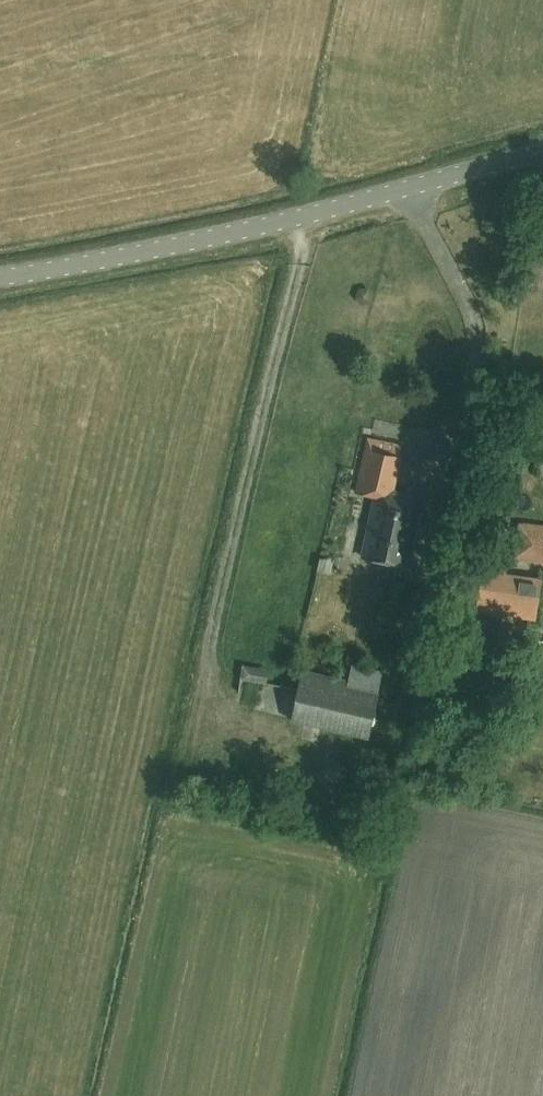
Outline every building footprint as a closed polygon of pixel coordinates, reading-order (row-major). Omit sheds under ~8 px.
[(425,492),(394,485),(403,446),(370,439),(358,492),(376,496),(363,556),(408,566),(425,492)] [(517,524),(512,561),(542,565),(542,527),(517,524)] [(477,611),(503,615),(504,611),(514,612),(514,616),(537,620),(542,579),(483,571),(477,611)] [(403,597),(407,582),(393,579),(389,594),(403,597)] [(466,643),(496,647),(501,617),(471,613),(466,643)] [(378,696),(379,692),(345,685),(346,678),(302,668),(290,720),(369,738),(374,716),(379,718),(381,709),(389,710),(391,698),(378,696)]
